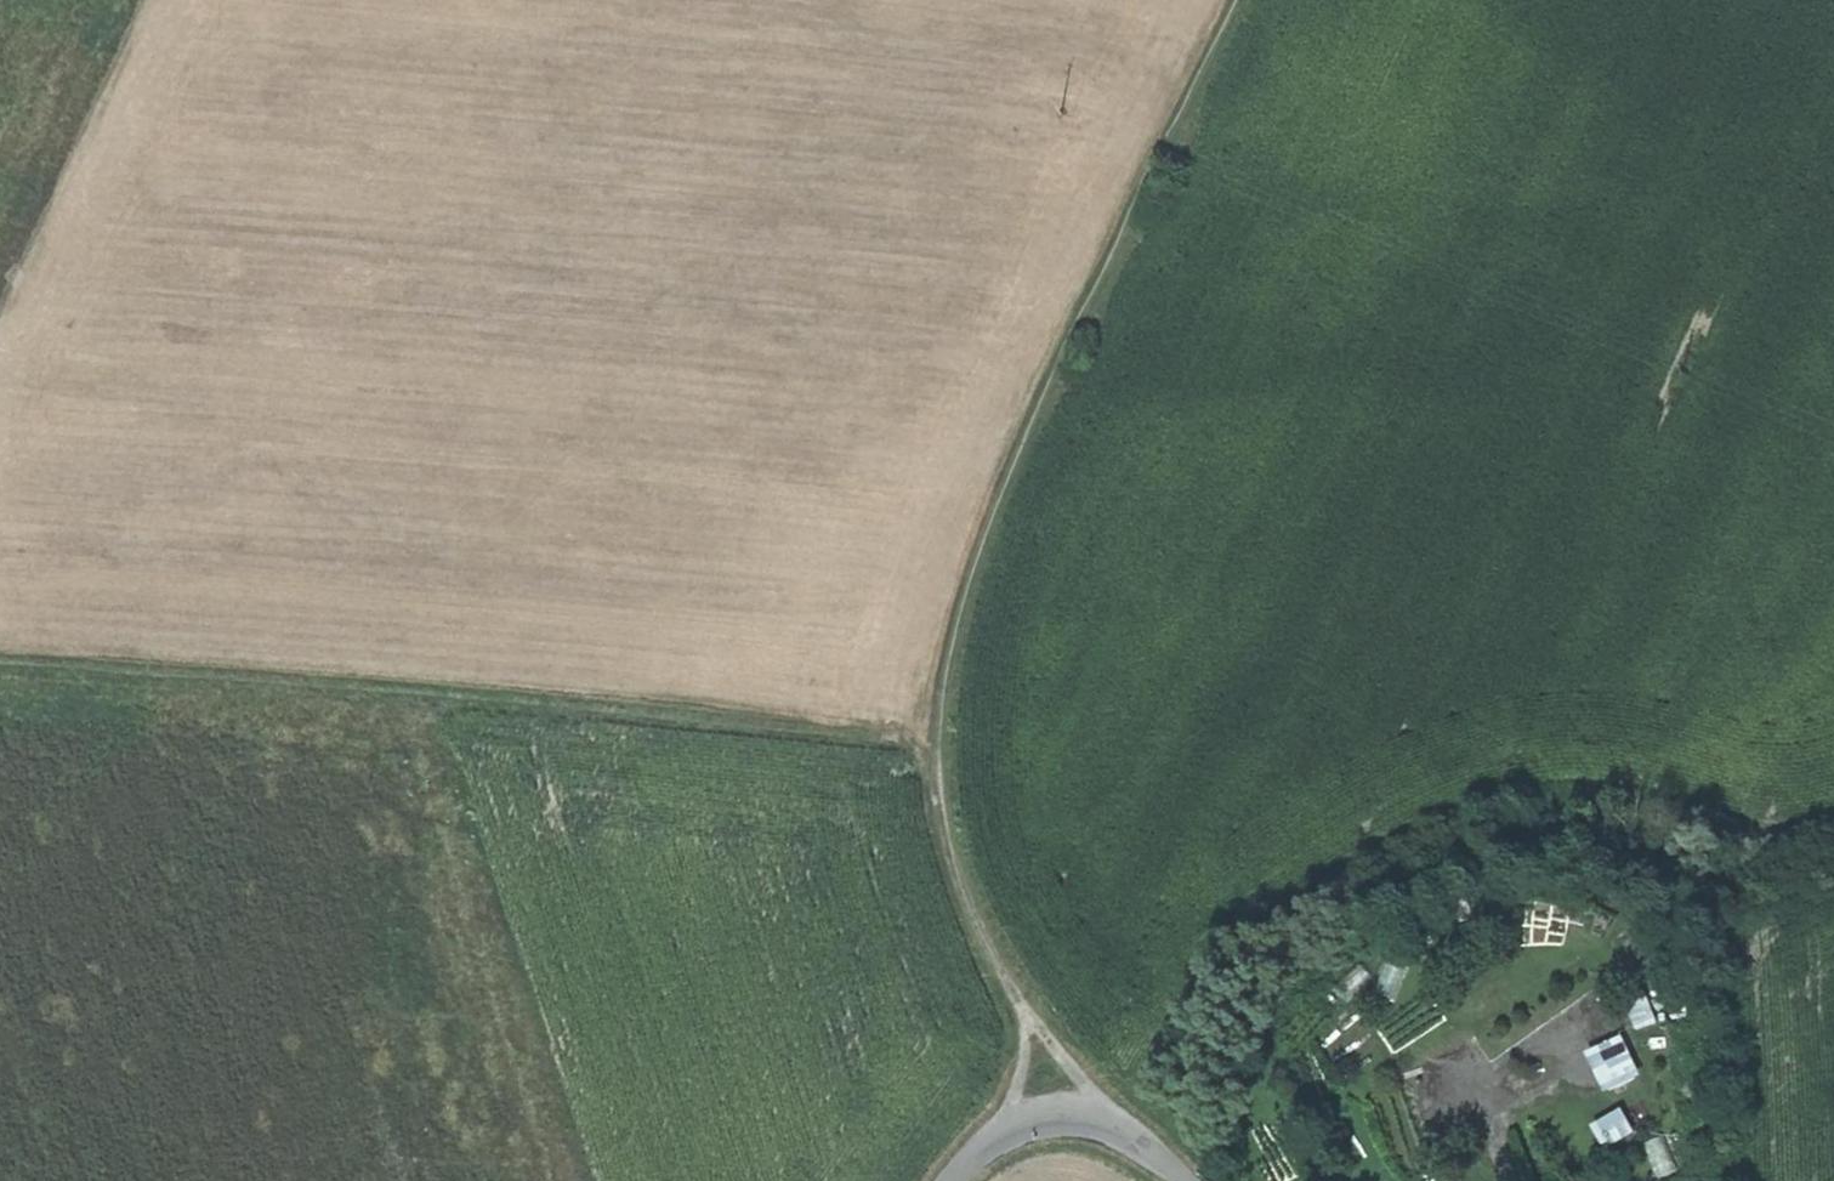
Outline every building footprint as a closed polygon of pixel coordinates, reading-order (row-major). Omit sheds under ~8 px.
[(1627,1037),(1591,1052),(1608,1093),(1644,1078),(1627,1037)] [(1596,1126),(1609,1150),(1639,1133),(1626,1109),(1596,1126)]
